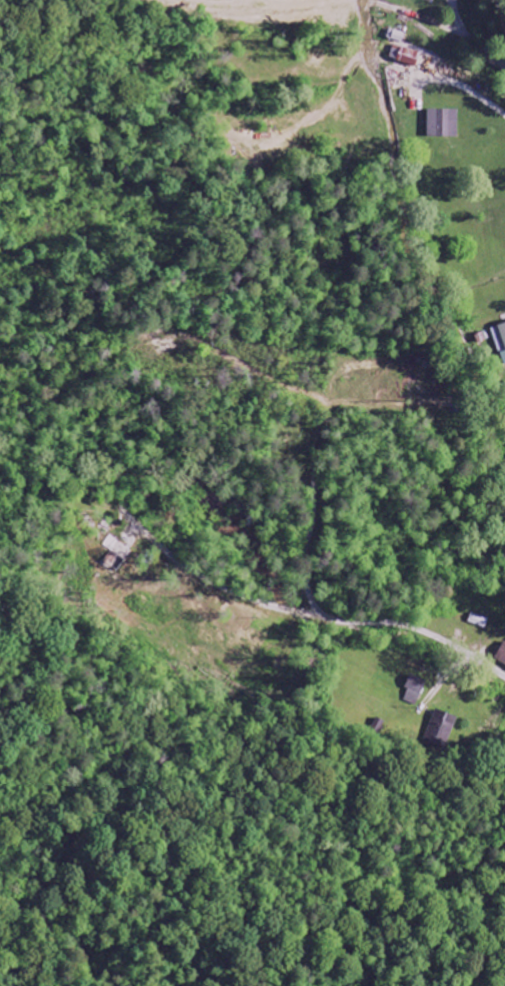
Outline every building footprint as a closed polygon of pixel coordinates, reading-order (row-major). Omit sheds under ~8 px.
[(403,44),(406,35),(391,30),(388,39),(403,44)] [(422,52),(393,46),(390,62),(419,67),(422,52)] [(429,111),(429,138),(459,138),(459,111),(429,111)] [(491,329),(504,366),(504,325),(491,329)] [(504,644),(497,662),(504,665),(504,645),(504,644)] [(418,707),(427,682),(411,676),(406,690),(408,691),(404,702),(418,707)] [(430,725),(451,734),(458,719),(437,709),(430,725)]
